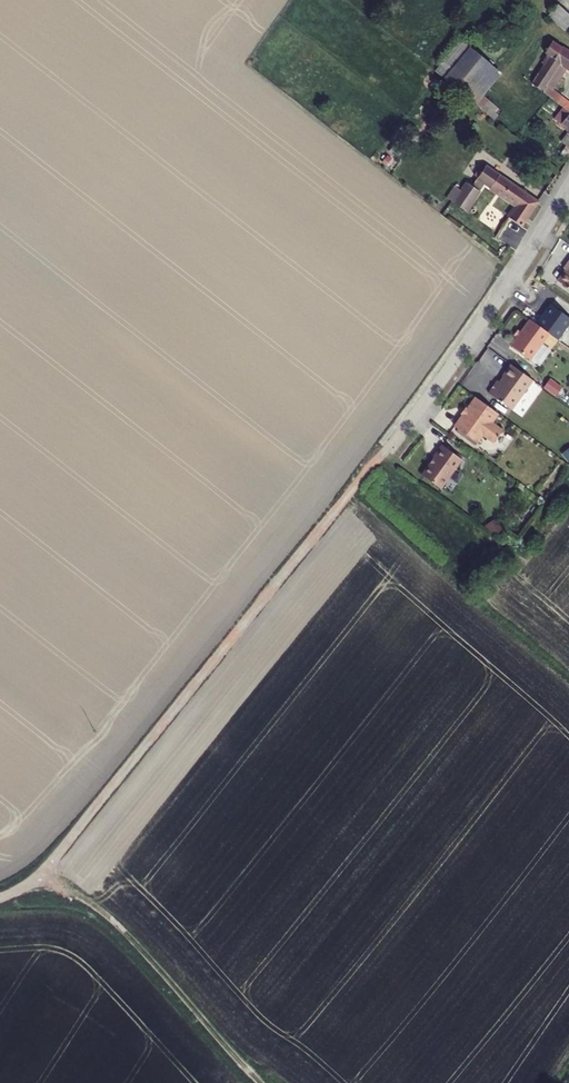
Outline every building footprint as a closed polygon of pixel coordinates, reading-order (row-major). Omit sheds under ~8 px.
[(552,37),(544,48),(548,51),(566,63),(568,65),(568,49),(552,37)] [(474,51),(449,81),(468,96),(493,66),(474,51)] [(548,51),(542,58),(552,65),(551,66),(559,72),(566,63),(548,51)] [(542,58),(534,69),(527,78),(565,108),(568,110),(568,101),(549,85),(559,72),(551,66),(552,65),(542,58)] [(527,63),(520,72),(527,78),(534,69),(527,63)] [(495,118),(501,110),(490,101),(484,110),(495,118)] [(565,108),(560,115),(564,118),(560,124),(568,131),(568,110),(565,108)] [(539,200),(488,164),(479,176),(519,205),(509,218),(520,225),(539,200)] [(464,187),(456,182),(448,194),(467,208),(481,188),(469,179),(464,187)] [(507,218),(495,236),(507,243),(518,225),(507,218)] [(558,278),(568,286),(568,263),(558,278)] [(550,331),(531,317),(512,343),(531,357),(550,331)] [(533,378),(513,363),(500,379),(498,378),(489,390),(512,407),(533,378)] [(557,395),(562,386),(548,378),(543,387),(557,395)] [(499,411),(477,395),(456,424),(478,441),(484,432),(495,440),(504,428),(493,420),(499,411)] [(435,457),(422,473),(441,487),(463,458),(443,443),(433,456),(435,457)] [(484,526),(493,537),(503,528),(495,517),(484,526)]
